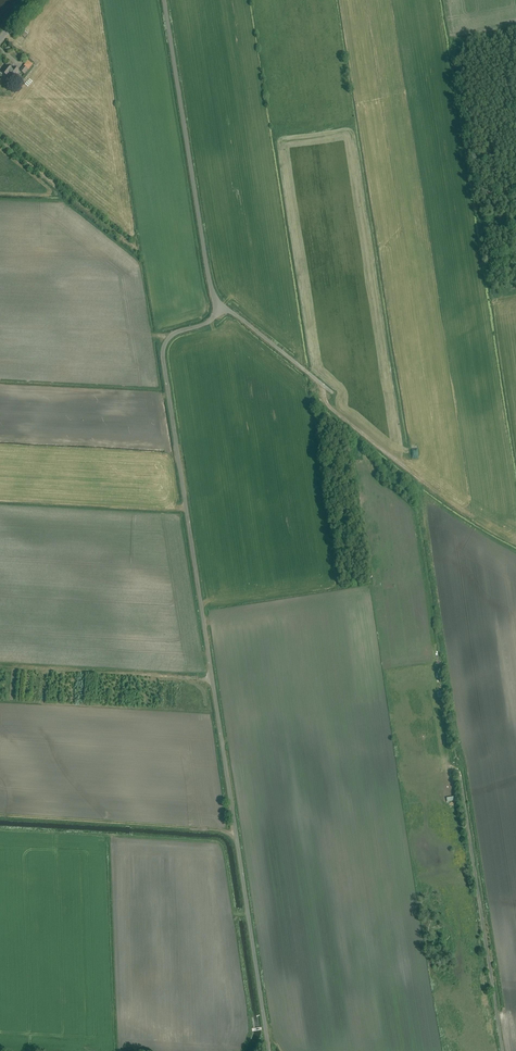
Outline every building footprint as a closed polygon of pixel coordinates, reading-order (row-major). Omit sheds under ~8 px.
[(31,24),(26,30),(31,33),(35,27),(31,24)] [(33,65),(27,61),(23,66),(24,66),(20,71),(25,75),(33,65)] [(13,69),(7,65),(2,72),(8,77),(10,73),(14,76),(19,70),(15,67),(13,69)]
